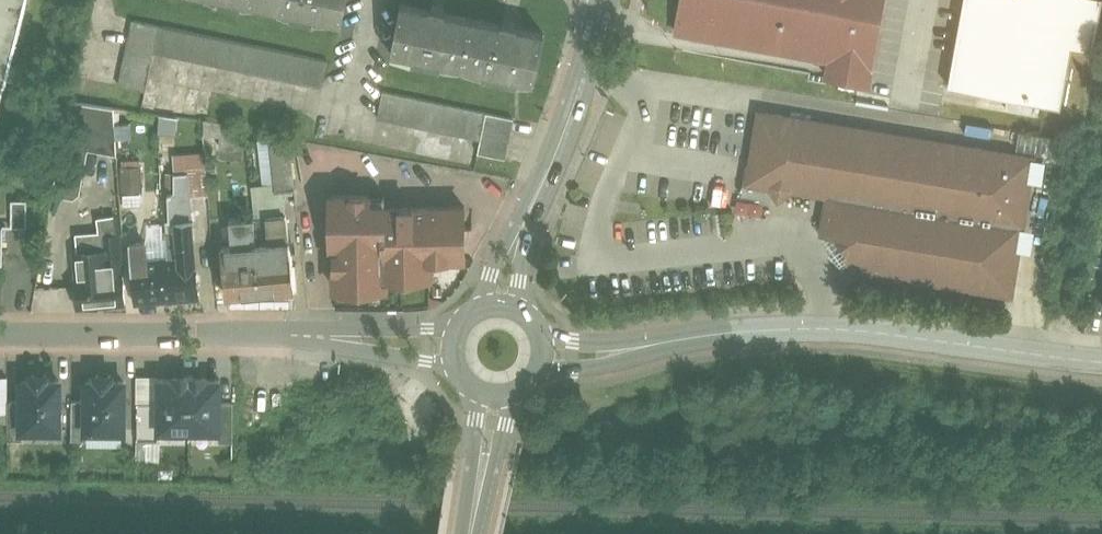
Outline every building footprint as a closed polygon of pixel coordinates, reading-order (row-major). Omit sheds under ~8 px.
[(26,0),(0,0),(0,104),(26,0)] [(293,10),(292,14),(312,18),(313,14),(344,20),(348,0),(250,0),(293,10)] [(677,31),(831,59),(828,78),(869,85),(885,0),(683,0),(677,31)] [(949,86),(1062,106),(1073,45),(1093,49),(1101,0),(964,0),(949,86)] [(503,25),(445,14),(446,12),(433,9),(433,11),(405,5),(395,48),(417,53),(416,58),(439,63),(440,59),(486,68),(485,73),(516,80),(517,75),(534,79),(544,34),(516,28),(516,26),(504,23),(503,25)] [(136,20),(123,85),(148,90),(156,51),(162,24),(136,20)] [(329,60),(162,24),(156,51),(323,87),(329,60)] [(488,112),(385,91),(380,117),(483,139),(488,112)] [(116,107),(72,100),(54,192),(76,196),(81,192),(89,148),(119,152),(116,107)] [(515,118),(488,112),(483,139),(480,152),(505,157),(515,118)] [(1034,156),(761,112),(750,182),(830,195),(825,225),(826,225),(824,235),(846,265),(856,267),(856,268),(1012,293),(1034,156)] [(177,117),(162,114),(161,130),(177,131),(177,117)] [(234,125),(207,120),(207,119),(205,119),(205,120),(206,120),(207,133),(223,131),(222,147),(236,148),(236,125),(234,124),(234,125)] [(290,140),(276,137),(276,136),(272,135),(277,190),(297,188),(297,184),(294,184),(290,140)] [(121,203),(143,203),(143,161),(121,161),(121,203)] [(189,172),(177,173),(178,191),(172,192),(175,221),(180,221),(182,235),(172,236),(174,252),(176,252),(176,255),(166,256),(168,299),(201,296),(190,171),(189,171),(189,172)] [(387,193),(332,194),(333,235),(336,235),(337,287),(388,287),(388,276),(433,275),(432,256),(467,256),(467,205),(387,206),(387,193)] [(28,226),(29,200),(14,200),(14,225),(5,225),(5,226),(28,226)] [(269,216),(256,217),(256,216),(232,218),(234,245),(224,246),(228,293),(298,287),(294,251),(288,212),(269,214),(269,216)] [(122,233),(103,234),(107,276),(77,278),(79,306),(128,302),(122,233)] [(166,256),(149,258),(148,242),(132,243),(137,301),(168,299),(166,256)] [(61,380),(48,380),(48,373),(34,373),(34,380),(24,379),(24,400),(24,428),(25,428),(61,428),(61,380)] [(113,374),(99,373),(99,380),(89,380),(88,400),(88,428),(89,428),(125,428),(126,380),(113,380),(113,374)] [(176,378),(161,378),(161,401),(161,429),(162,429),(191,429),(192,374),(176,374),(176,378)] [(208,378),(208,374),(192,374),(191,429),(221,429),(222,429),(222,401),(222,379),(208,378)] [(88,400),(74,399),(74,439),(89,439),(89,428),(88,428),(88,400)] [(24,400),(10,400),(10,438),(25,438),(25,428),(24,428),(24,400)] [(161,401),(139,401),(139,440),(162,440),(162,429),(161,429),(161,401)] [(235,401),(222,401),(222,429),(221,429),(221,440),(235,440),(235,401)]
